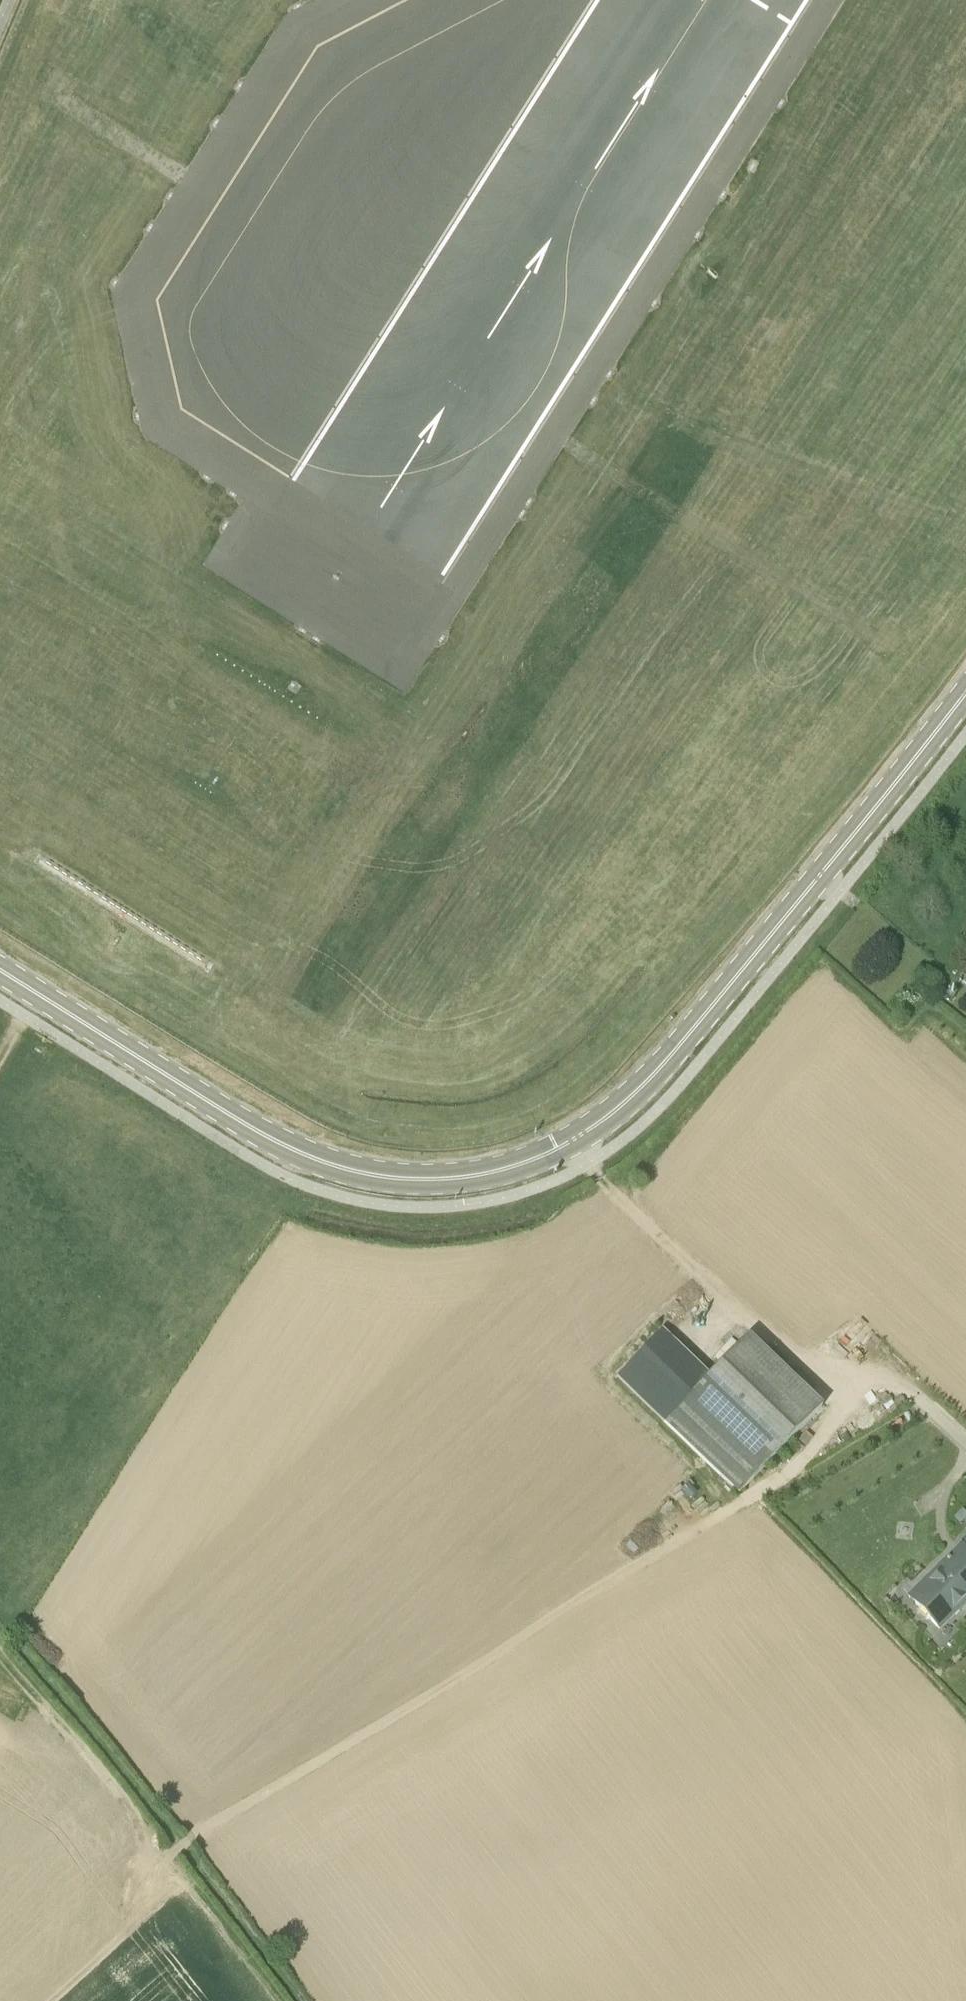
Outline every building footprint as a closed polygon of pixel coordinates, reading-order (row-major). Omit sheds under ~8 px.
[(734,1496),(765,1464),(692,1393),(714,1371),(665,1323),(617,1372),(666,1419),(660,1425),(734,1496)] [(765,1464),(822,1407),(749,1335),(714,1371),(692,1393),(765,1464)] [(909,1598),(940,1630),(958,1612),(960,1614),(961,1613),(960,1611),(965,1606),(965,1541),(909,1598)]
